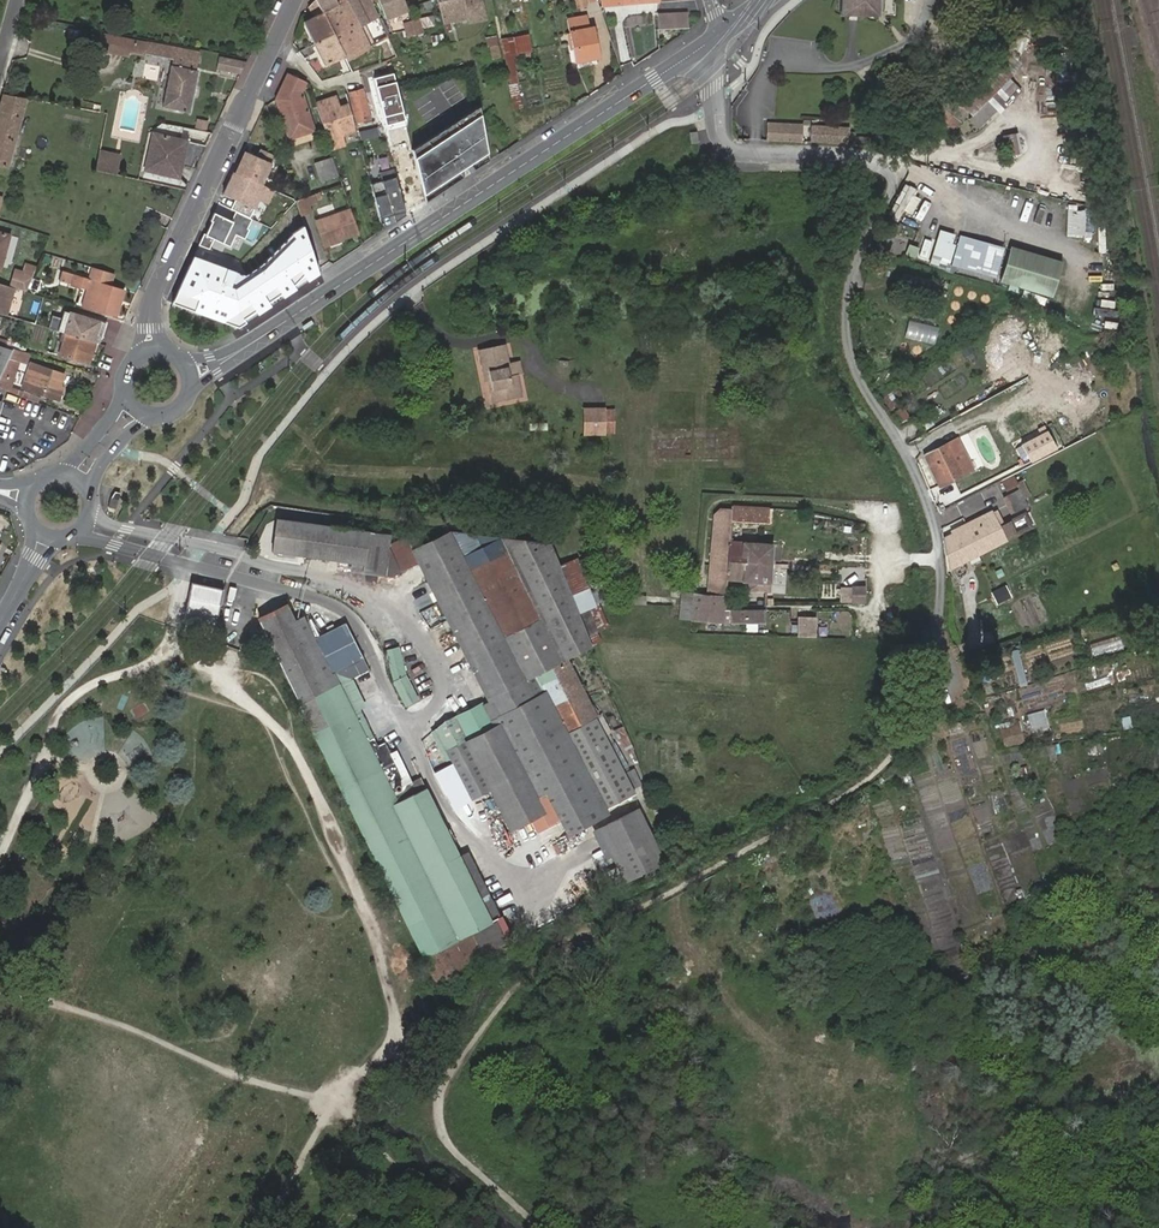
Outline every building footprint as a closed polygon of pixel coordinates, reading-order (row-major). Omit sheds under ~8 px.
[(345,60),(373,45),(370,38),(364,40),(359,29),(345,2),(337,7),(334,0),(314,0),(315,3),(332,36),(343,56),(345,60)] [(345,2),(359,29),(364,26),(378,19),(377,17),(386,11),(388,17),(406,8),(404,0),(349,0),(345,2)] [(484,20),(481,0),(439,0),(442,15),(443,23),(453,21),(465,19),(465,24),(484,20)] [(574,1),(576,9),(586,7),(584,0),(578,0),(574,1)] [(602,8),(609,8),(609,0),(599,0),(602,8)] [(839,15),(877,18),(878,0),(840,0),(839,15)] [(306,8),(312,19),(302,23),(313,46),(332,36),(315,3),(306,8)] [(688,25),(687,14),(687,15),(656,16),(657,27),(688,25)] [(411,22),(413,29),(443,23),(442,15),(411,22)] [(566,21),(568,32),(587,28),(584,17),(566,21)] [(411,22),(410,21),(403,24),(407,37),(415,34),(413,29),(411,22)] [(443,23),(445,32),(455,30),(453,21),(443,23)] [(364,40),(370,38),(364,26),(359,29),(364,40)] [(587,28),(568,32),(573,64),(598,59),(592,27),(587,28)] [(131,52),(145,55),(147,43),(99,34),(96,49),(130,57),(131,52)] [(332,36),(313,46),(323,65),(343,56),(332,36)] [(527,36),(513,39),(517,55),(530,53),(527,36)] [(499,60),(496,37),(485,39),(487,49),(491,48),(492,60),(499,60)] [(517,55),(513,39),(501,41),(508,80),(517,79),(514,59),(517,57),(517,55)] [(147,43),(145,55),(173,60),(164,108),(190,114),(199,73),(196,72),(200,53),(147,43)] [(987,103),(1010,80),(1020,65),(999,52),(993,63),(954,101),(972,118),(968,122),(979,131),(997,112),(987,103)] [(241,76),(247,64),(221,59),(218,71),(241,76)] [(299,93),(304,83),(287,75),(276,101),(288,140),(312,132),(299,93)] [(512,100),(518,99),(515,84),(509,86),(512,100)] [(370,120),(363,91),(348,95),(356,124),(370,120)] [(334,92),(312,98),(324,133),(327,142),(337,140),(334,131),(339,130),(354,125),(347,98),(337,101),(334,92)] [(3,96),(0,108),(0,139),(15,143),(27,100),(3,96)] [(520,109),(518,99),(512,100),(510,100),(512,110),(520,109)] [(944,103),(930,117),(956,133),(965,117),(944,103)] [(480,108),(413,152),(421,185),(425,203),(463,178),(460,173),(468,168),(471,173),(488,161),(480,108)] [(209,120),(196,119),(195,130),(207,132),(209,120)] [(786,142),(800,142),(800,126),(787,125),(786,142)] [(831,144),(847,144),(847,135),(848,128),(809,126),(809,143),(816,143),(831,144)] [(1005,151),(1023,153),(1025,134),(1008,132),(1005,151)] [(178,141),(151,136),(144,171),(170,177),(178,141)] [(15,143),(0,139),(0,167),(8,169),(15,143)] [(187,143),(178,141),(170,177),(180,179),(187,143)] [(184,161),(194,164),(198,143),(189,141),(184,161)] [(274,158),(259,151),(255,158),(244,153),(234,175),(260,187),(274,158)] [(116,176),(120,156),(100,152),(94,172),(116,176)] [(333,162),(313,168),(319,188),(339,183),(333,162)] [(393,171),(380,175),(383,183),(371,186),(378,215),(388,213),(389,216),(393,215),(394,216),(396,224),(406,217),(393,171)] [(257,201),(266,206),(272,193),(260,187),(234,175),(232,174),(221,195),(233,201),(229,211),(236,214),(248,220),(257,201)] [(923,193),(905,184),(889,214),(901,220),(906,210),(913,213),(923,193)] [(421,185),(408,188),(412,207),(425,203),(421,185)] [(316,211),(313,195),(298,197),(301,214),(316,211)] [(425,203),(412,207),(413,211),(425,204),(425,203)] [(1083,234),(1083,206),(1069,206),(1068,233),(1083,234)] [(359,235),(351,212),(321,222),(328,246),(359,235)] [(231,223),(212,214),(208,222),(210,223),(204,236),(202,235),(197,246),(208,250),(212,241),(228,248),(234,236),(243,241),(247,231),(244,230),(249,220),(248,220),(236,214),(231,223)] [(878,247),(891,251),(901,223),(888,219),(878,247)] [(324,247),(328,246),(321,222),(317,224),(324,247)] [(10,235),(0,232),(0,270),(10,235)] [(930,265),(938,242),(924,238),(916,261),(930,265)] [(985,251),(987,246),(961,238),(953,266),(994,279),(1000,256),(985,251)] [(1002,251),(987,246),(985,251),(1000,256),(1002,251)] [(1059,263),(1009,248),(998,282),(1049,297),(1059,263)] [(36,267),(25,264),(22,271),(14,269),(8,287),(14,289),(26,292),(36,267)] [(91,281),(65,273),(62,283),(88,291),(83,307),(116,317),(124,291),(111,287),(115,275),(95,269),(91,281)] [(6,317),(14,289),(8,287),(0,284),(0,315),(6,317)] [(95,344),(100,346),(106,325),(65,312),(60,327),(59,333),(61,333),(65,335),(95,344)] [(942,344),(946,325),(910,317),(906,336),(942,344)] [(65,335),(61,333),(54,355),(59,356),(65,335)] [(89,365),(95,344),(65,335),(59,356),(89,365)] [(487,382),(491,404),(521,398),(517,376),(523,375),(520,361),(509,363),(505,344),(477,350),(482,373),(488,372),(490,381),(487,382)] [(14,350),(0,346),(0,379),(14,350)] [(30,355),(14,350),(0,379),(0,390),(18,396),(20,391),(11,388),(20,362),(27,365),(30,355)] [(24,390),(55,401),(59,389),(60,390),(65,377),(32,365),(24,390)] [(488,372),(482,373),(484,382),(487,382),(490,381),(488,372)] [(897,388),(883,398),(890,411),(905,401),(897,388)] [(59,389),(55,401),(60,402),(64,391),(60,390),(59,389)] [(901,432),(914,424),(904,406),(894,412),(895,414),(891,416),(901,432)] [(604,432),(605,409),(605,408),(582,408),(582,436),(604,436),(604,432)] [(615,410),(605,409),(604,432),(614,432),(615,410)] [(1031,461),(1057,446),(1046,426),(1020,441),(1031,461)] [(927,455),(942,487),(962,477),(956,464),(966,459),(957,440),(954,441),(927,455)] [(938,489),(942,487),(927,455),(923,457),(938,489)] [(956,464),(962,477),(972,473),(966,459),(956,464)] [(1010,462),(994,470),(999,479),(1015,471),(1010,462)] [(1015,484),(1011,477),(1001,482),(1006,492),(1017,487),(1015,484)] [(1029,495),(1022,481),(1015,484),(1017,487),(1019,490),(1023,498),(1029,495)] [(1019,490),(1004,498),(1008,506),(1012,504),(1015,511),(1026,505),(1023,498),(1019,490)] [(691,595),(690,623),(762,625),(762,615),(723,613),(724,583),(747,584),(747,592),(768,593),(769,585),(770,585),(772,546),(730,543),(732,521),(769,524),(770,510),(731,508),(730,512),(729,527),(713,526),(706,596),(691,595)] [(730,512),(721,511),(714,517),(713,526),(729,527),(730,512)] [(1003,524),(997,511),(992,513),(999,527),(1003,524)] [(1028,525),(1016,531),(1018,535),(1034,527),(1026,511),(1010,519),(1011,520),(1012,523),(1024,517),(1028,525)] [(941,541),(946,572),(1003,541),(1016,533),(1010,521),(996,528),(989,513),(951,533),(953,537),(941,541)] [(365,566),(370,531),(275,518),(271,552),(350,564),(365,566)] [(385,577),(390,544),(391,535),(370,531),(365,566),(363,574),(385,577)] [(454,531),(453,531),(423,547),(413,552),(410,554),(414,561),(415,562),(487,705),(564,665),(563,662),(590,648),(581,625),(577,613),(559,567),(551,545),(454,531)] [(413,552),(423,547),(416,533),(406,538),(413,552)] [(410,554),(413,552),(406,538),(405,536),(390,544),(385,577),(415,562),(414,561),(410,554)] [(577,613),(598,605),(602,605),(598,592),(590,595),(576,560),(559,567),(577,613)] [(349,572),(363,574),(365,566),(350,564),(349,572)] [(223,592),(191,585),(182,633),(212,643),(223,592)] [(992,592),(997,603),(1011,597),(1006,586),(992,592)] [(854,589),(837,589),(838,604),(854,604),(854,589)] [(865,589),(854,589),(854,604),(865,604),(865,589)] [(678,622),(690,623),(691,595),(680,595),(679,608),(678,622)] [(581,625),(590,648),(600,643),(596,632),(607,628),(598,605),(577,613),(581,625)] [(313,638),(304,622),(303,619),(295,623),(288,608),(258,623),(434,986),(466,972),(468,975),(477,971),(475,967),(461,939),(489,925),(456,858),(423,790),(403,799),(395,803),(386,785),(400,777),(387,751),(383,743),(376,747),(372,739),(366,742),(333,675),(363,659),(353,638),(345,622),(323,633),(313,638)] [(817,618),(799,618),(799,637),(817,638),(817,618)] [(1121,648),(1119,636),(1093,642),(1095,653),(1121,648)] [(398,647),(385,650),(394,682),(405,676),(398,647)] [(1018,649),(1010,651),(1018,683),(1026,681),(1018,649)] [(369,670),(363,659),(333,675),(366,742),(372,739),(359,710),(364,707),(350,678),(369,670)] [(620,773),(564,665),(487,705),(434,732),(472,806),(492,795),(510,830),(528,821),(538,816),(544,829),(560,821),(568,836),(602,819),(600,814),(633,798),(628,789),(620,773)] [(394,682),(405,704),(416,699),(405,676),(394,682)] [(1128,722),(1120,720),(1120,721),(1123,732),(1130,730),(1128,722)] [(1018,725),(998,732),(1003,750),(1023,745),(1018,725)] [(1056,746),(1042,749),(1043,758),(1047,757),(1048,763),(1059,761),(1056,746)] [(393,748),(387,751),(400,777),(406,774),(393,748)] [(1087,757),(1096,755),(1094,748),(1085,750),(1087,757)] [(632,767),(620,773),(628,789),(640,783),(632,767)] [(1026,767),(1016,771),(1019,779),(1029,776),(1026,767)] [(403,786),(403,799),(423,790),(417,779),(403,786)] [(848,804),(852,816),(867,811),(863,799),(848,804)] [(596,831),(610,860),(616,871),(622,883),(661,865),(635,812),(596,831)] [(538,816),(528,821),(535,834),(544,829),(538,816)] [(605,862),(610,860),(596,831),(590,833),(605,862)] [(456,858),(489,925),(497,921),(465,853),(456,858)] [(622,883),(616,871),(608,875),(614,887),(622,883)] [(614,887),(608,875),(591,884),(597,896),(614,887)] [(461,939),(475,967),(486,961),(501,949),(489,925),(461,939)]
